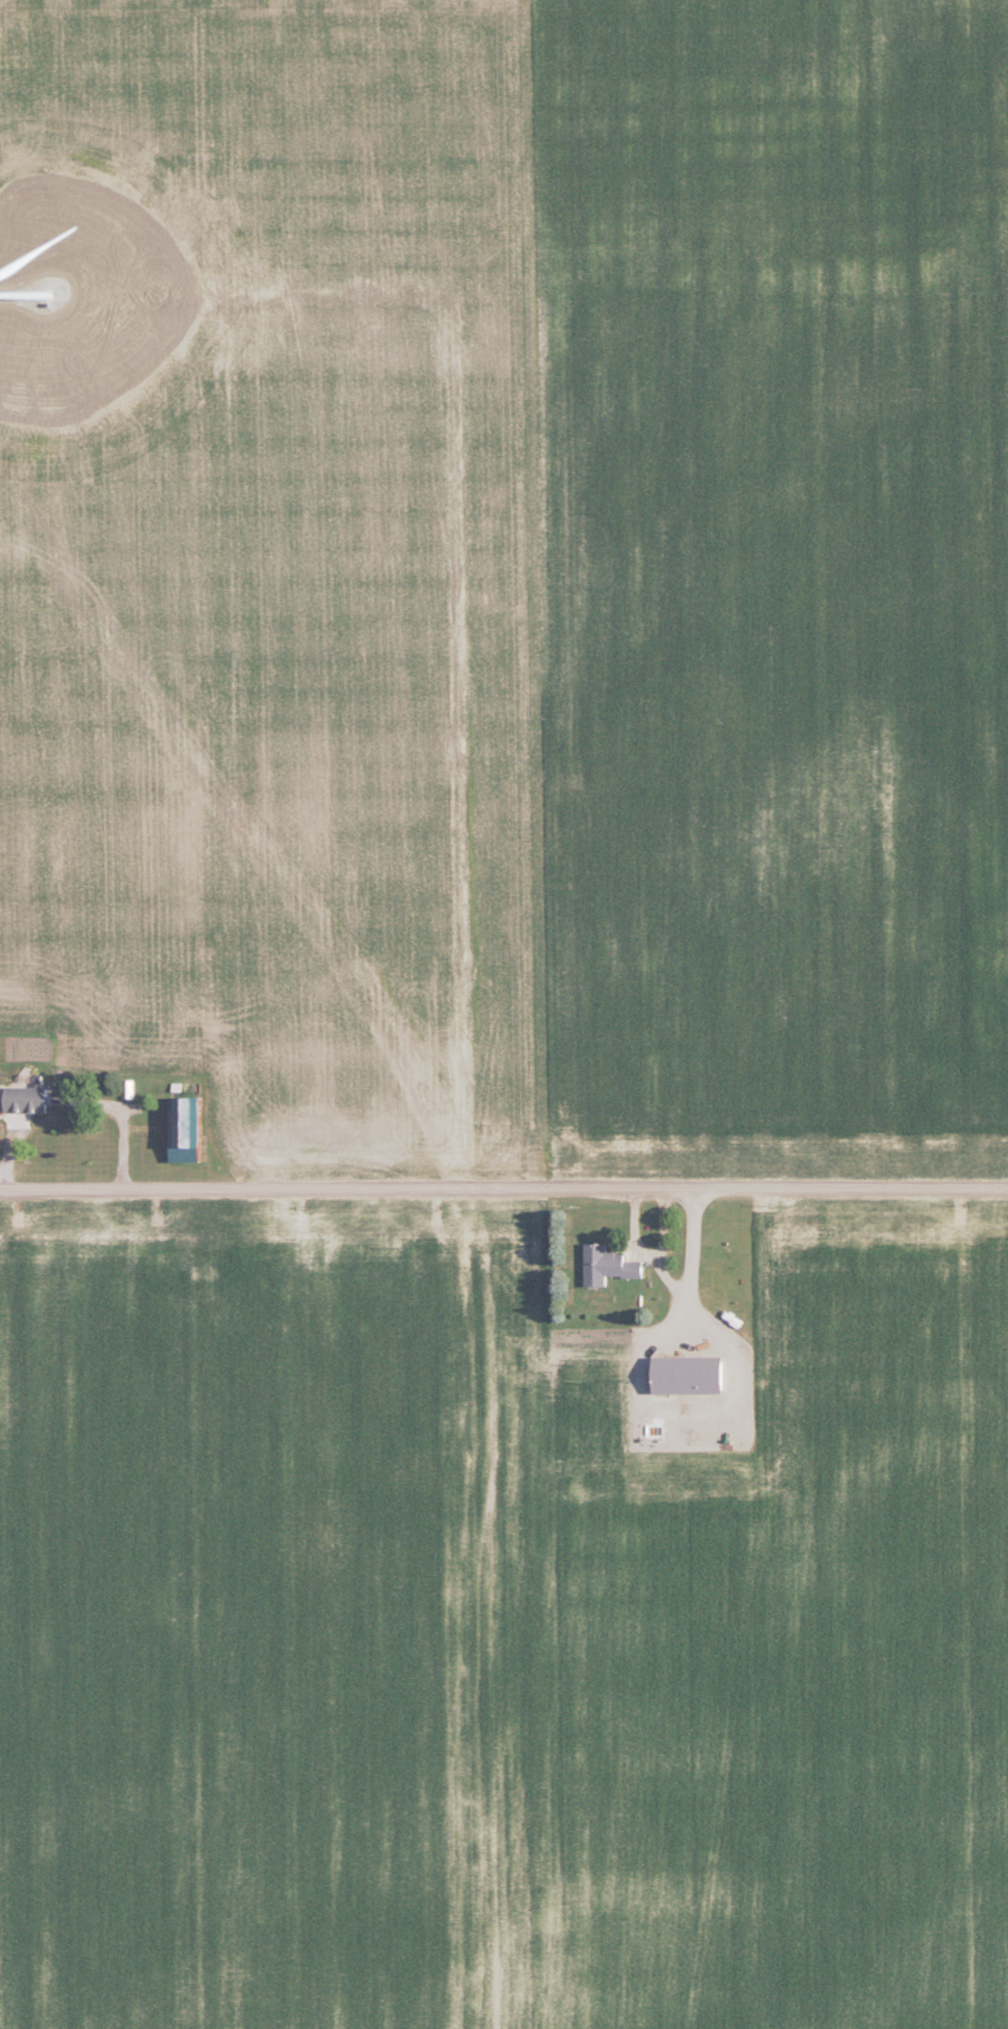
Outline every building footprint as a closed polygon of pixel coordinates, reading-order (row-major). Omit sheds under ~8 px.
[(46,1112),(46,1086),(0,1086),(0,1112),(46,1112)] [(169,1163),(200,1163),(200,1097),(169,1097),(169,1163)] [(584,1243),(584,1286),(606,1286),(606,1276),(641,1277),(641,1261),(624,1261),(624,1252),(604,1252),(604,1243),(584,1243)] [(652,1357),(652,1393),(722,1393),(722,1357),(652,1357)]
